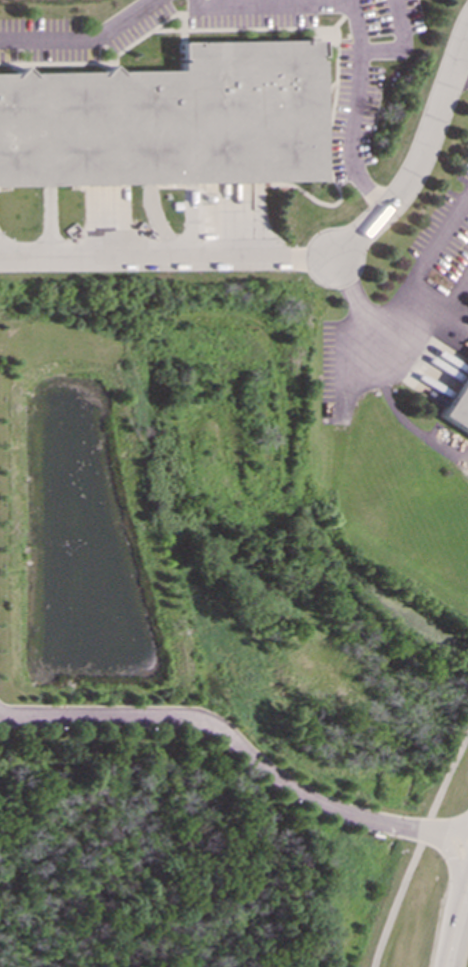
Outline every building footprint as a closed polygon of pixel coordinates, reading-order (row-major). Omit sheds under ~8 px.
[(317,182),(0,187),(0,75),(176,72),(175,42),(315,39),(317,182)] [(436,415),(467,366),(467,436),(436,415)]
